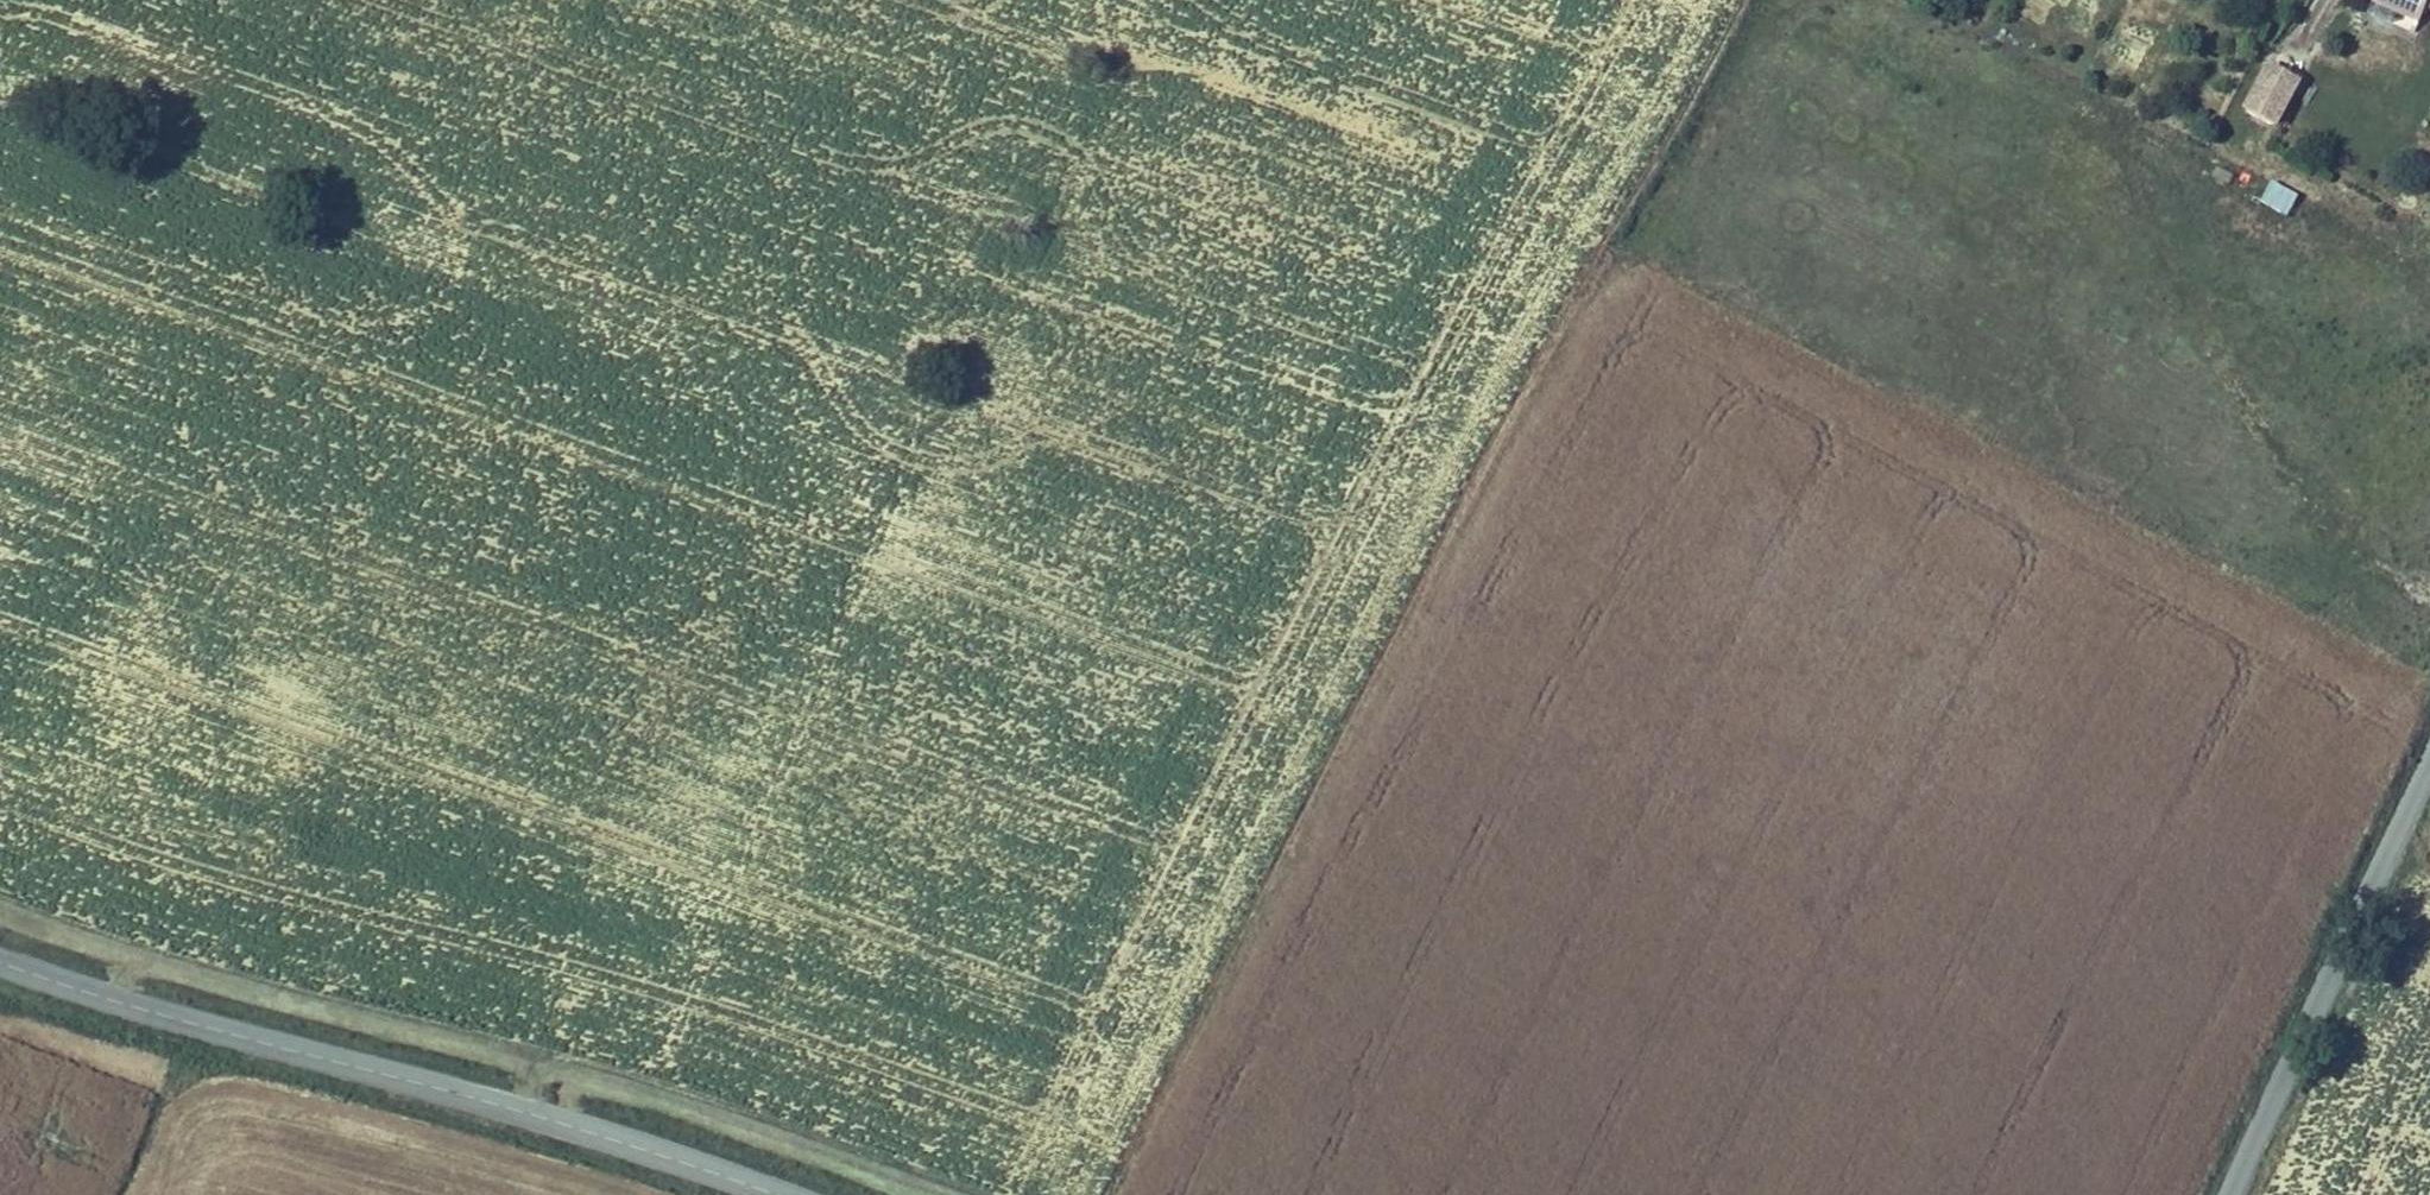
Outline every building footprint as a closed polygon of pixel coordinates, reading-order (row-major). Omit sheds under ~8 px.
[(2395,25),(2429,38),(2429,0),(2405,0),(2395,25)] [(2277,138),(2301,87),(2263,68),(2239,119),(2277,138)] [(2259,206),(2287,220),(2298,198),(2270,184),(2259,206)]
